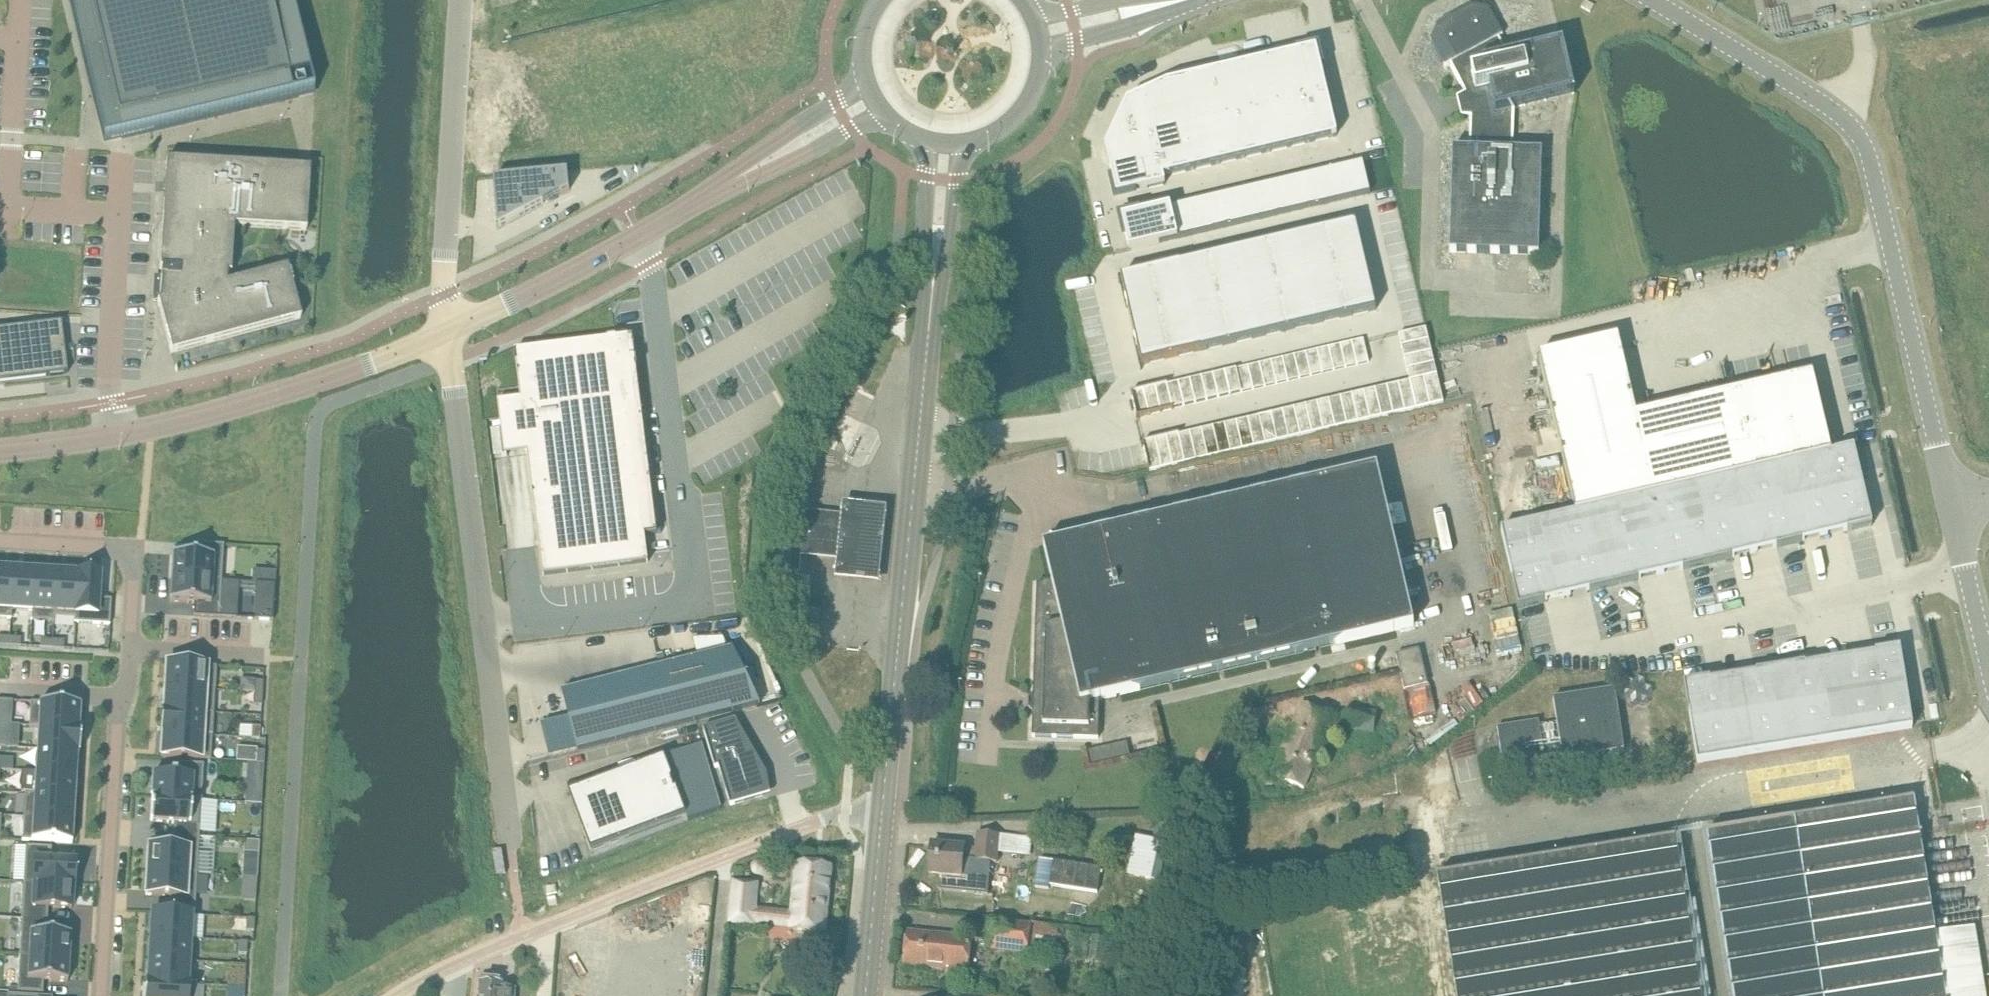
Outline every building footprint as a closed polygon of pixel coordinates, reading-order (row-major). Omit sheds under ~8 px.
[(292,0),(70,0),(70,2),(89,81),(107,77),(121,136),(298,93),(293,72),(308,69),(292,0)] [(1439,22),(1430,39),(1445,66),(1450,63),(1466,92),(1457,97),(1461,114),(1461,115),(1470,116),(1469,149),(1453,148),(1449,251),(1472,251),(1491,252),(1511,253),(1530,254),(1538,254),(1542,150),(1513,150),(1513,127),(1514,108),(1545,90),(1529,62),(1527,62),(1524,52),(1508,56),(1498,38),(1503,35),(1488,7),(1469,5),(1439,22)] [(1128,101),(1106,147),(1117,195),(1165,184),(1163,176),(1290,146),(1337,135),(1316,48),(1168,83),(1128,101)] [(161,269),(160,300),(158,301),(171,352),(301,317),(287,266),(227,282),(228,273),(231,273),(234,225),(307,229),(311,168),(166,159),(160,268),(161,269)] [(1128,251),(1369,191),(1361,159),(1120,220),(1128,251)] [(568,171),(494,177),(499,226),(544,203),(549,200),(570,189),(568,171)] [(1356,223),(1327,230),(1337,273),(1366,266),(1356,223)] [(1327,230),(1297,237),(1307,280),(1337,273),(1327,230)] [(1297,237),(1268,244),(1278,287),(1307,280),(1297,237)] [(1268,244),(1239,251),(1249,294),(1278,287),(1268,244)] [(1239,251),(1210,258),(1220,301),(1249,294),(1239,251)] [(1210,258),(1181,265),(1191,307),(1220,301),(1210,258)] [(1181,265),(1151,272),(1161,314),(1191,307),(1181,265)] [(1366,266),(1337,273),(1347,316),(1376,309),(1366,266)] [(1151,272),(1122,278),(1132,321),(1161,314),(1151,272)] [(1337,273),(1307,280),(1317,323),(1347,316),(1337,273)] [(1307,280),(1278,287),(1288,330),(1317,323),(1307,280)] [(1278,287),(1249,294),(1259,337),(1288,330),(1278,287)] [(1249,294),(1220,301),(1230,343),(1259,337),(1249,294)] [(1220,301),(1191,307),(1201,350),(1230,343),(1220,301)] [(1191,307),(1161,314),(1171,357),(1201,350),(1191,307)] [(1161,314),(1132,321),(1142,364),(1171,357),(1161,314)] [(0,331),(0,383),(67,375),(61,323),(0,331)] [(1427,328),(1399,334),(1402,346),(1429,339),(1427,328)] [(1618,335),(1539,354),(1576,511),(1831,452),(1826,431),(1813,373),(1740,390),(1735,391),(1734,390),(1637,413),(1618,335)] [(1364,339),(1352,342),(1358,365),(1369,362),(1364,339)] [(1429,339),(1402,346),(1405,357),(1432,351),(1432,349),(1429,339)] [(1352,342),(1341,344),(1346,367),(1358,365),(1352,342)] [(1341,344),(1329,347),(1335,370),(1346,367),(1341,344)] [(521,399),(498,401),(505,456),(507,455),(505,441),(526,439),(543,575),(648,562),(645,534),(657,532),(641,403),(637,404),(629,405),(622,352),(543,362),(542,347),(515,350),(521,399)] [(1329,347),(1318,350),(1323,373),(1335,370),(1329,347)] [(1318,350),(1306,352),(1311,375),(1323,373),(1318,350)] [(1432,351),(1405,357),(1408,369),(1435,363),(1432,351)] [(1306,352),(1294,355),(1300,378),(1311,375),(1306,352)] [(1294,355),(1283,358),(1288,381),(1300,378),(1294,355)] [(1283,358),(1271,361),(1277,384),(1288,381),(1283,358)] [(1271,361),(1260,363),(1265,386),(1277,384),(1271,361)] [(1260,363),(1248,366),(1253,389),(1265,386),(1260,363)] [(1435,363),(1408,369),(1410,381),(1424,378),(1430,405),(1444,402),(1435,363)] [(1248,366),(1236,369),(1242,392),(1253,389),(1248,366)] [(1236,369),(1225,371),(1230,394),(1242,392),(1236,369)] [(1225,371),(1213,374),(1219,397),(1230,394),(1225,371)] [(1213,374),(1202,377),(1207,400),(1219,397),(1213,374)] [(1202,377),(1190,380),(1196,403),(1207,400),(1202,377)] [(1410,381),(1399,384),(1405,411),(1409,410),(1430,405),(1424,378),(1410,381)] [(1190,380),(1179,382),(1184,405),(1196,403),(1190,380)] [(1179,382),(1168,385),(1173,408),(1184,405),(1179,382)] [(1168,384),(1156,387),(1161,411),(1174,409),(1173,408),(1168,385),(1168,384)] [(1399,384),(1387,386),(1393,414),(1405,411),(1399,384)] [(1387,386),(1375,389),(1382,416),(1393,414),(1387,386)] [(1156,387),(1144,389),(1149,414),(1161,411),(1156,387)] [(1144,389),(1132,392),(1137,417),(1149,414),(1144,389)] [(1375,389),(1364,392),(1370,419),(1382,416),(1375,389)] [(1364,392),(1352,394),(1359,422),(1370,419),(1364,392)] [(1352,394),(1341,397),(1347,424),(1359,422),(1352,394)] [(1341,397),(1329,400),(1336,427),(1347,424),(1341,397)] [(1329,400),(1318,403),(1324,430),(1336,427),(1329,400)] [(1318,403),(1306,405),(1312,432),(1324,430),(1318,403)] [(1306,405),(1295,408),(1301,435),(1312,432),(1306,405)] [(1295,408),(1283,411),(1289,438),(1301,435),(1295,408)] [(1283,411),(1271,413),(1278,441),(1289,438),(1283,411)] [(1271,413),(1260,416),(1266,443),(1278,441),(1271,413)] [(1260,416),(1248,419),(1254,446),(1266,443),(1260,416)] [(1248,419),(1236,422),(1243,449),(1254,446),(1248,419)] [(1236,422),(1225,424),(1231,452),(1243,449),(1236,422)] [(1225,424),(1213,427),(1220,454),(1231,452),(1225,424)] [(1213,427),(1202,430),(1208,457),(1220,454),(1213,427)] [(1202,430),(1190,432),(1197,460),(1208,457),(1202,430)] [(1190,432),(1180,435),(1186,462),(1197,460),(1190,432)] [(1179,434),(1167,437),(1174,465),(1186,462),(1180,435),(1179,434)] [(1167,437),(1155,439),(1162,468),(1165,467),(1174,465),(1167,437)] [(1155,439),(1143,442),(1150,471),(1162,468),(1155,439)] [(1576,511),(1501,529),(1513,579),(1512,579),(1518,607),(1544,601),(1545,601),(1545,600),(1587,590),(1590,590),(1590,589),(1638,579),(1638,578),(1682,568),(1683,568),(1684,569),(1732,557),(1732,556),(1777,546),(1777,547),(1782,546),(1783,546),(1782,545),(1801,540),(1847,529),(1848,530),(1852,529),(1853,529),(1872,525),(1872,524),(1860,472),(1854,446),(1836,451),(1831,452),(1576,511)] [(1414,625),(1377,467),(1044,545),(1052,579),(1037,583),(1033,736),(1099,738),(1099,723),(1089,722),(1090,701),(1099,699),(1100,699),(1414,625)] [(838,555),(835,582),(880,586),(887,510),(843,506),(842,517),(838,555)] [(838,555),(842,517),(822,515),(806,513),(806,510),(805,510),(801,555),(802,555),(802,551),(818,553),(838,555)] [(173,553),(172,577),(221,580),(224,544),(198,542),(197,555),(173,553)] [(11,618),(12,609),(11,609),(12,598),(12,590),(13,569),(0,568),(0,618),(11,618)] [(11,609),(12,609),(31,610),(33,610),(35,570),(13,569),(12,590),(12,598),(11,609)] [(54,615),(54,611),(57,571),(35,570),(33,610),(31,610),(31,620),(54,621),(54,615)] [(54,611),(75,612),(76,613),(78,573),(57,571),(54,611)] [(76,613),(75,612),(74,622),(110,624),(111,599),(99,598),(100,574),(88,573),(78,573),(76,613)] [(172,577),(170,601),(194,602),(194,615),(236,617),(238,581),(221,580),(172,577)] [(258,582),(255,619),(273,620),(275,583),(258,582)] [(8,644),(8,636),(0,636),(0,644),(8,644)] [(8,636),(8,644),(20,645),(20,637),(8,636)] [(39,646),(51,647),(51,639),(40,638),(39,646)] [(51,639),(51,647),(63,647),(63,639),(51,639)] [(1684,682),(1684,683),(1685,688),(1688,711),(1689,710),(1698,761),(1899,729),(1913,727),(1913,726),(1909,701),(1900,647),(1880,651),(1875,651),(1875,652),(1875,653),(1805,664),(1805,663),(1756,671),(1756,672),(1711,679),(1710,679),(1710,678),(1684,682)] [(647,697),(569,717),(577,749),(761,703),(733,648),(640,671),(647,697)] [(1428,684),(1420,649),(1396,654),(1404,689),(1428,684)] [(215,690),(216,666),(167,663),(166,687),(215,690)] [(263,692),(263,680),(255,680),(254,692),(263,692)] [(214,712),(215,690),(166,687),(164,709),(214,712)] [(1538,721),(1497,727),(1505,778),(1546,772),(1547,775),(1586,769),(1584,756),(1623,750),(1614,689),(1553,698),(1556,723),(1539,725),(1538,721)] [(262,705),(263,692),(254,692),(254,704),(262,705)] [(2,723),(7,724),(8,700),(0,699),(0,723),(2,723)] [(31,701),(29,726),(38,726),(38,725),(78,728),(80,705),(80,704),(31,701)] [(1302,702),(1271,773),(1304,787),(1335,716),(1302,702)] [(1377,711),(1351,708),(1348,730),(1374,733),(1377,711)] [(212,735),(214,712),(164,709),(163,732),(212,735)] [(761,787),(769,785),(769,773),(739,723),(737,723),(737,724),(721,729),(719,723),(703,727),(715,767),(719,766),(730,805),(763,795),(761,787)] [(38,726),(37,748),(77,751),(79,751),(80,728),(78,728),(38,725),(38,726)] [(260,738),(260,726),(252,726),(252,738),(260,738)] [(211,759),(212,735),(163,732),(161,756),(211,759)] [(37,748),(36,771),(75,773),(77,751),(37,748)] [(264,762),(265,750),(257,749),(256,762),(264,762)] [(665,756),(570,792),(591,850),(687,814),(665,756)] [(201,799),(203,764),(178,762),(177,775),(153,773),(153,779),(152,779),(151,792),(152,792),(152,796),(201,799)] [(248,763),(247,780),(262,781),(263,763),(248,763)] [(36,771),(34,794),(74,796),(75,773),(36,771)] [(24,793),(23,816),(33,817),(73,819),(74,796),(34,794),(24,793)] [(199,836),(201,799),(152,796),(150,821),(174,822),(174,835),(199,836)] [(1976,927),(1936,934),(1914,802),(1708,835),(1734,995),(1987,995),(1976,927)] [(23,816),(21,840),(71,843),(73,819),(33,817),(23,816)] [(975,875),(977,860),(997,862),(998,852),(1030,855),(1031,837),(978,832),(976,848),(932,844),(929,872),(961,875),(962,874),(975,875)] [(197,873),(199,836),(174,835),(173,848),(149,847),(148,870),(197,873)] [(1137,838),(1128,876),(1152,882),(1152,877),(1162,882),(1168,848),(1160,848),(1161,844),(1137,838)] [(1440,876),(1440,879),(1458,995),(1702,995),(1687,900),(1678,839),(1607,850),(1579,854),(1440,876)] [(27,845),(25,881),(73,884),(74,860),(50,859),(51,847),(27,845)] [(244,860),(243,876),(249,876),(257,877),(258,861),(244,860)] [(825,932),(831,866),(797,863),(793,913),(757,910),(756,925),(825,932)] [(195,910),(197,873),(148,870),(146,894),(170,896),(169,908),(195,910)] [(25,881),(23,918),(48,920),(48,906),(71,907),(73,884),(25,881)] [(1108,882),(1060,881),(1060,907),(1108,907),(1108,882)] [(191,937),(192,914),(152,912),(151,934),(191,937)] [(254,930),(255,918),(247,917),(246,930),(254,930)] [(23,918),(21,955),(69,958),(70,932),(47,931),(48,920),(23,918)] [(997,918),(993,949),(1060,958),(1064,927),(997,918)] [(973,937),(927,933),(907,931),(904,964),(948,968),(947,981),(969,983),(973,937)] [(189,961),(191,937),(151,934),(149,958),(189,961)] [(247,953),(248,941),(240,941),(239,953),(247,953)] [(21,955),(19,992),(44,993),(45,980),(67,981),(69,958),(21,955)] [(149,958),(148,981),(188,983),(189,961),(149,958)] [(237,974),(237,986),(245,986),(246,975),(237,974)] [(501,988),(501,982),(478,980),(476,995),(500,995),(501,988)] [(197,983),(188,983),(148,981),(147,995),(197,995),(197,983)] [(236,995),(244,995),(245,986),(237,986),(236,995)]
